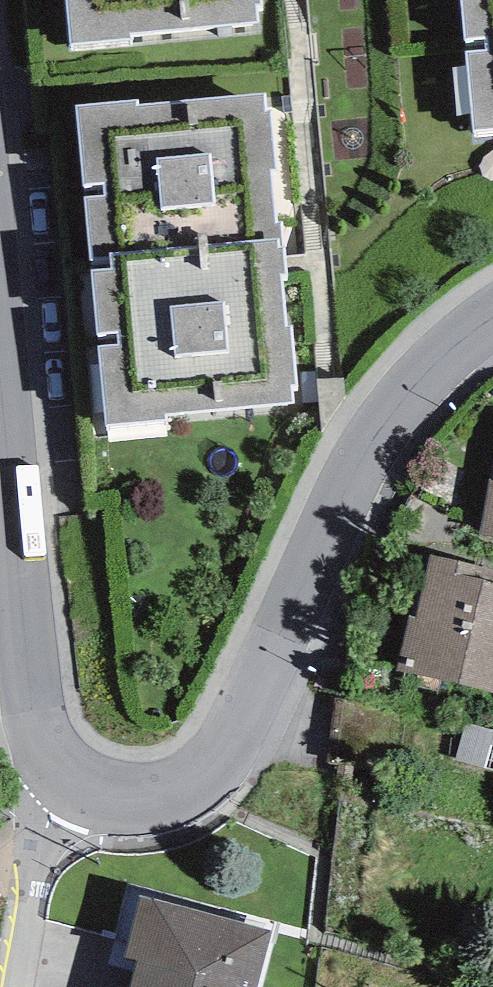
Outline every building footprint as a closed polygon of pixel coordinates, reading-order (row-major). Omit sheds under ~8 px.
[(70,43),(130,41),(130,33),(259,22),(255,1),(261,2),(261,0),(66,0),(70,43)] [(473,131),(492,130),(492,0),(461,0),(473,131)] [(139,99),(78,105),(106,426),(167,424),(166,416),(295,405),(292,384),(297,385),(294,326),(287,328),(281,274),(289,274),(283,221),(278,221),(272,169),(278,168),(273,109),(266,108),(265,93),(139,105),(139,99)] [(488,478),(479,532),(492,535),(492,479),(488,478)] [(430,555),(416,616),(409,615),(395,670),(492,694),(492,570),(430,555)] [(142,897),(126,956),(138,959),(130,986),(259,986),(274,932),(142,897)]
